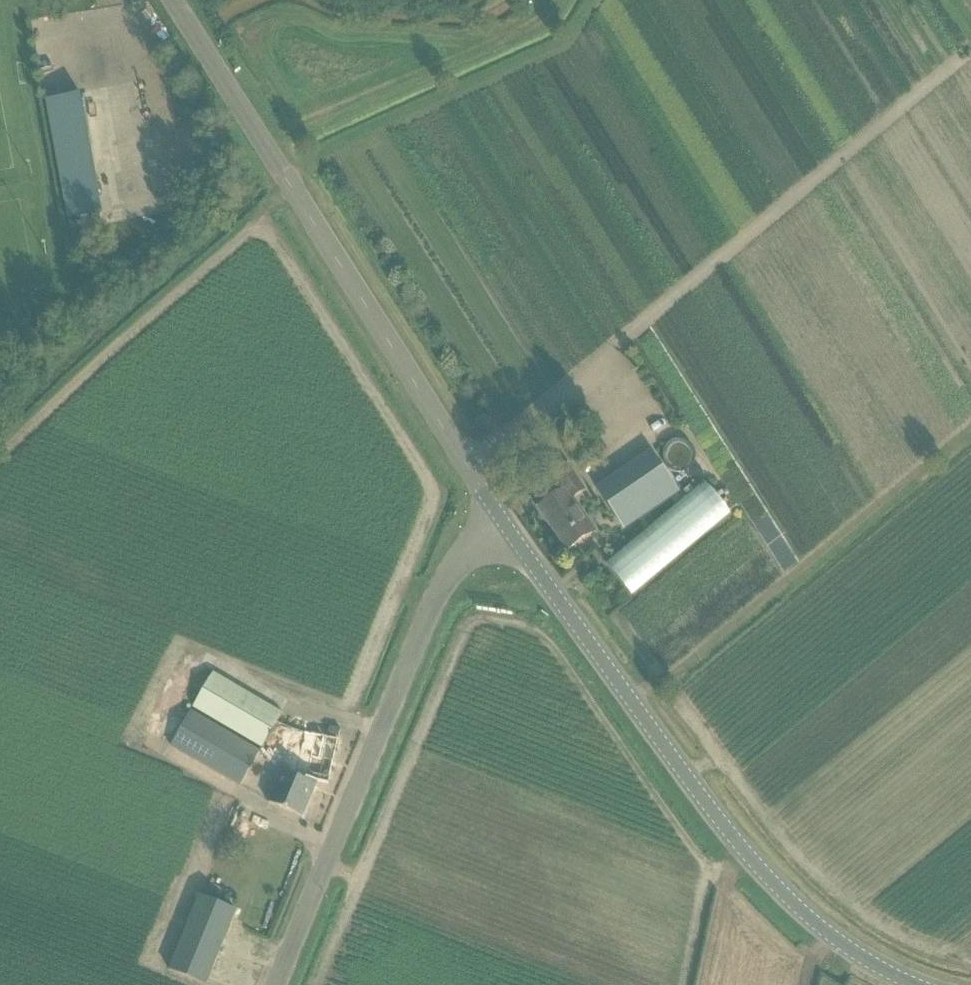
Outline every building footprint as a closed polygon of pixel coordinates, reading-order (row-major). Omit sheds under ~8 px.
[(81,94),(46,100),(51,128),(59,173),(67,219),(71,218),(102,212),(81,94)] [(601,486),(599,487),(616,514),(630,504),(640,520),(681,493),(654,451),(601,486)] [(572,499),(585,490),(569,466),(555,475),(565,490),(539,508),(554,530),(567,549),(584,538),(594,531),(582,512),(572,499)] [(283,712),(213,671),(192,707),(262,748),(283,712)] [(261,751),(191,711),(170,746),(239,787),(261,751)] [(341,729),(321,725),(315,724),(312,735),(293,730),(286,762),(298,764),(295,776),(283,771),(269,804),(302,817),(317,782),(329,784),(341,729)] [(263,888),(282,892),(284,880),(266,876),(263,888)] [(170,971),(206,984),(207,984),(237,911),(201,897),(170,971)]
